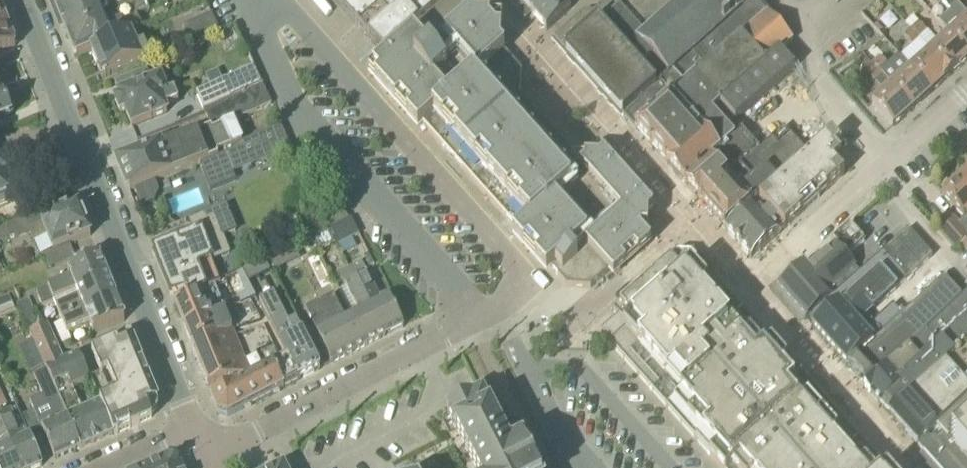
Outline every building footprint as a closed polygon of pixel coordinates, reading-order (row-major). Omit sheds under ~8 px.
[(58,12),(84,0),(53,0),(58,12)] [(69,38),(109,20),(110,17),(144,1),(147,0),(84,0),(58,12),(69,38)] [(356,26),(370,42),(371,42),(384,57),(384,56),(387,59),(369,75),(402,112),(418,130),(424,126),(519,232),(513,237),(547,275),(552,270),(568,288),(591,289),(647,240),(648,216),(654,211),(604,156),(599,160),(573,159),(571,156),(572,155),(519,96),(520,71),(521,71),(520,69),(518,71),(503,54),(505,53),(501,48),(502,34),(497,33),(494,30),(490,26),(490,21),(476,20),(458,0),(333,0),(356,26)] [(550,0),(522,0),(520,1),(533,15),(550,0)] [(547,31),(572,9),(571,8),(580,0),(550,0),(533,15),(547,31)] [(680,3),(677,0),(608,0),(595,12),(585,12),(554,39),(624,116),(624,117),(683,65),(755,0),(683,0),(680,3)] [(966,53),(966,14),(959,5),(954,0),(944,0),(942,2),(962,23),(950,34),(966,53)] [(148,11),(144,1),(110,17),(109,20),(69,38),(77,59),(93,52),(92,51),(138,30),(142,28),(137,16),(148,11)] [(796,70),(781,53),(793,41),(790,37),(768,13),(695,78),(636,130),(683,184),(742,131),(743,130),(736,123),(796,70)] [(192,45),(194,44),(203,40),(221,32),(213,14),(184,27),(192,45)] [(939,44),(928,32),(927,32),(914,17),(906,24),(911,29),(920,39),(930,51),(952,75),(966,61),(966,53),(950,34),(939,44)] [(15,45),(11,47),(6,34),(4,35),(0,24),(0,54),(15,47),(15,45)] [(912,46),(920,39),(911,29),(903,36),(912,46)] [(150,57),(138,30),(92,51),(93,52),(94,55),(93,56),(103,79),(150,57)] [(930,51),(911,68),(932,92),(952,75),(930,51)] [(881,57),(873,64),(882,74),(890,68),(881,57)] [(882,74),(873,64),(865,71),(874,81),(882,74)] [(911,68),(892,86),(913,109),(932,92),(911,68)] [(126,112),(132,127),(168,114),(165,108),(179,103),(170,81),(163,83),(161,79),(152,82),(148,72),(122,82),(126,93),(120,95),(121,99),(116,101),(121,114),(126,112)] [(196,93),(203,110),(244,93),(239,80),(226,85),(224,81),(196,93)] [(235,121),(272,105),(263,85),(245,93),(244,93),(203,110),(211,129),(201,133),(201,132),(122,163),(119,164),(119,166),(122,164),(132,189),(155,181),(156,182),(200,164),(199,162),(225,151),(245,143),(244,143),(235,121)] [(872,104),(893,127),(913,109),(892,86),(872,104)] [(11,116),(12,116),(13,115),(14,114),(14,113),(14,112),(15,110),(14,109),(14,107),(14,106),(13,105),(12,104),(11,104),(10,103),(8,103),(6,103),(5,103),(0,91),(0,121),(11,116)] [(225,151),(234,174),(277,157),(276,155),(291,148),(281,126),(244,143),(245,143),(225,151)] [(760,151),(760,150),(701,203),(725,230),(759,199),(809,156),(785,129),(760,151)] [(742,131),(683,184),(701,203),(760,150),(742,131)] [(832,135),(810,156),(809,156),(759,199),(786,229),(818,200),(845,176),(842,173),(834,164),(847,152),(832,135)] [(842,173),(856,161),(847,152),(834,164),(842,173)] [(9,205),(9,203),(13,202),(6,184),(11,182),(5,165),(0,167),(0,208),(9,205)] [(958,180),(966,190),(966,172),(958,180)] [(958,180),(942,195),(964,219),(958,224),(954,219),(938,233),(955,252),(961,246),(966,253),(966,190),(958,180)] [(129,190),(137,209),(155,202),(160,192),(156,182),(155,181),(132,189),(129,190)] [(725,230),(752,260),(777,237),(786,229),(759,199),(725,230)] [(70,245),(91,236),(79,208),(29,228),(34,243),(48,237),(54,251),(70,245)] [(342,208),(323,217),(330,230),(331,230),(349,221),(342,208)] [(212,263),(216,262),(232,256),(226,237),(237,233),(227,209),(191,223),(196,236),(154,253),(172,296),(179,293),(182,301),(214,285),(215,287),(221,285),(212,263)] [(360,235),(352,219),(349,221),(331,230),(337,242),(339,246),(360,235)] [(163,231),(176,226),(172,223),(170,220),(160,224),(163,231)] [(15,224),(0,230),(0,243),(19,235),(15,224)] [(806,322),(860,274),(846,259),(866,242),(850,225),(832,242),(836,246),(809,270),(805,266),(803,267),(778,290),(793,307),(806,322)] [(331,230),(330,230),(312,239),(318,252),(337,242),(331,230)] [(864,320),(933,258),(909,230),(860,274),(806,322),(836,356),(837,356),(863,332),(862,331),(868,325),(864,320)] [(53,268),(76,258),(70,245),(54,251),(47,254),(53,268)] [(826,405),(692,254),(678,253),(613,311),(619,318),(601,334),(615,350),(721,467),(883,467),(826,405)] [(282,268),(276,256),(269,259),(275,272),(282,268)] [(38,293),(44,306),(54,301),(108,280),(100,259),(68,271),(72,279),(38,293)] [(264,262),(257,265),(261,273),(268,269),(264,262)] [(386,337),(404,328),(389,299),(382,302),(362,262),(351,268),(386,337)] [(257,265),(250,269),(254,277),(261,273),(257,265)] [(351,268),(344,271),(339,274),(347,290),(339,294),(351,318),(366,347),(386,337),(351,268)] [(247,280),(254,277),(250,269),(243,272),(247,280)] [(924,335),(963,298),(945,279),(902,317),(903,318),(847,368),(865,388),(909,348),(924,335)] [(117,300),(108,280),(54,301),(57,309),(63,322),(117,300)] [(299,381),(320,370),(281,293),(276,283),(254,292),(260,304),(288,359),(299,381)] [(175,304),(191,344),(231,327),(215,287),(214,285),(182,301),(175,304)] [(963,298),(924,335),(909,348),(865,388),(889,415),(953,353),(966,340),(966,294),(963,298)] [(10,296),(0,300),(0,306),(2,311),(14,306),(10,296)] [(23,315),(35,310),(31,299),(19,304),(23,315)] [(94,334),(125,322),(117,300),(63,322),(68,335),(91,326),(94,334)] [(366,347),(351,318),(345,321),(335,300),(307,314),(332,364),(366,347)] [(873,331),(868,325),(862,331),(863,332),(837,356),(847,368),(903,318),(902,317),(894,307),(874,325),(877,327),(873,331)] [(64,363),(58,347),(48,326),(31,333),(46,371),(64,363)] [(191,344),(207,383),(209,389),(250,373),(231,327),(191,344)] [(953,353),(889,415),(906,434),(908,432),(920,445),(918,446),(918,447),(966,400),(966,340),(953,353)] [(158,403),(148,378),(143,380),(138,369),(144,367),(134,342),(120,348),(118,344),(93,355),(102,376),(91,380),(101,403),(114,435),(152,418),(149,411),(151,406),(158,403)] [(80,356),(64,363),(46,371),(47,371),(54,387),(69,381),(72,388),(91,380),(80,356)] [(262,372),(212,397),(219,414),(228,417),(273,394),(299,381),(288,359),(262,372)] [(47,371),(44,372),(36,376),(44,395),(31,401),(35,411),(22,417),(30,436),(43,431),(56,461),(81,450),(67,417),(68,417),(54,387),(47,371)] [(515,430),(502,436),(482,397),(472,402),(472,401),(448,413),(476,467),(534,467),(515,430)] [(918,447),(924,453),(938,467),(964,467),(966,465),(966,400),(918,447)] [(67,417),(81,450),(114,435),(101,403),(68,417),(67,417)] [(21,467),(39,467),(43,466),(30,436),(22,417),(18,409),(0,417),(0,421),(21,467)] [(0,421),(0,467),(21,467),(0,421)] [(180,462),(181,462),(171,457),(171,458),(148,467),(183,467),(180,462)]
